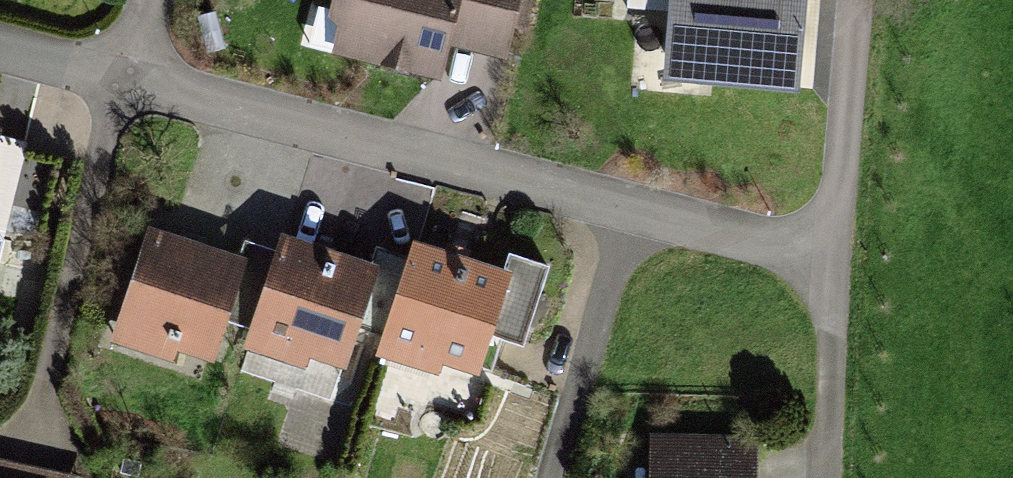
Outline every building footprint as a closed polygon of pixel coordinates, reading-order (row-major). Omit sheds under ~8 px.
[(331,52),(435,79),(443,49),(495,62),(511,0),(345,0),(331,52)] [(821,63),(823,0),(677,0),(675,58),(821,63)] [(0,123),(0,198),(20,129),(0,123)] [(245,265),(146,236),(114,348),(213,377),(245,265)] [(374,269),(275,241),(242,353),(341,381),(374,269)] [(507,275),(408,247),(375,359),(475,388),(507,275)] [(656,477),(750,477),(751,450),(657,446),(656,477)] [(0,466),(0,477),(61,477),(0,466)]
